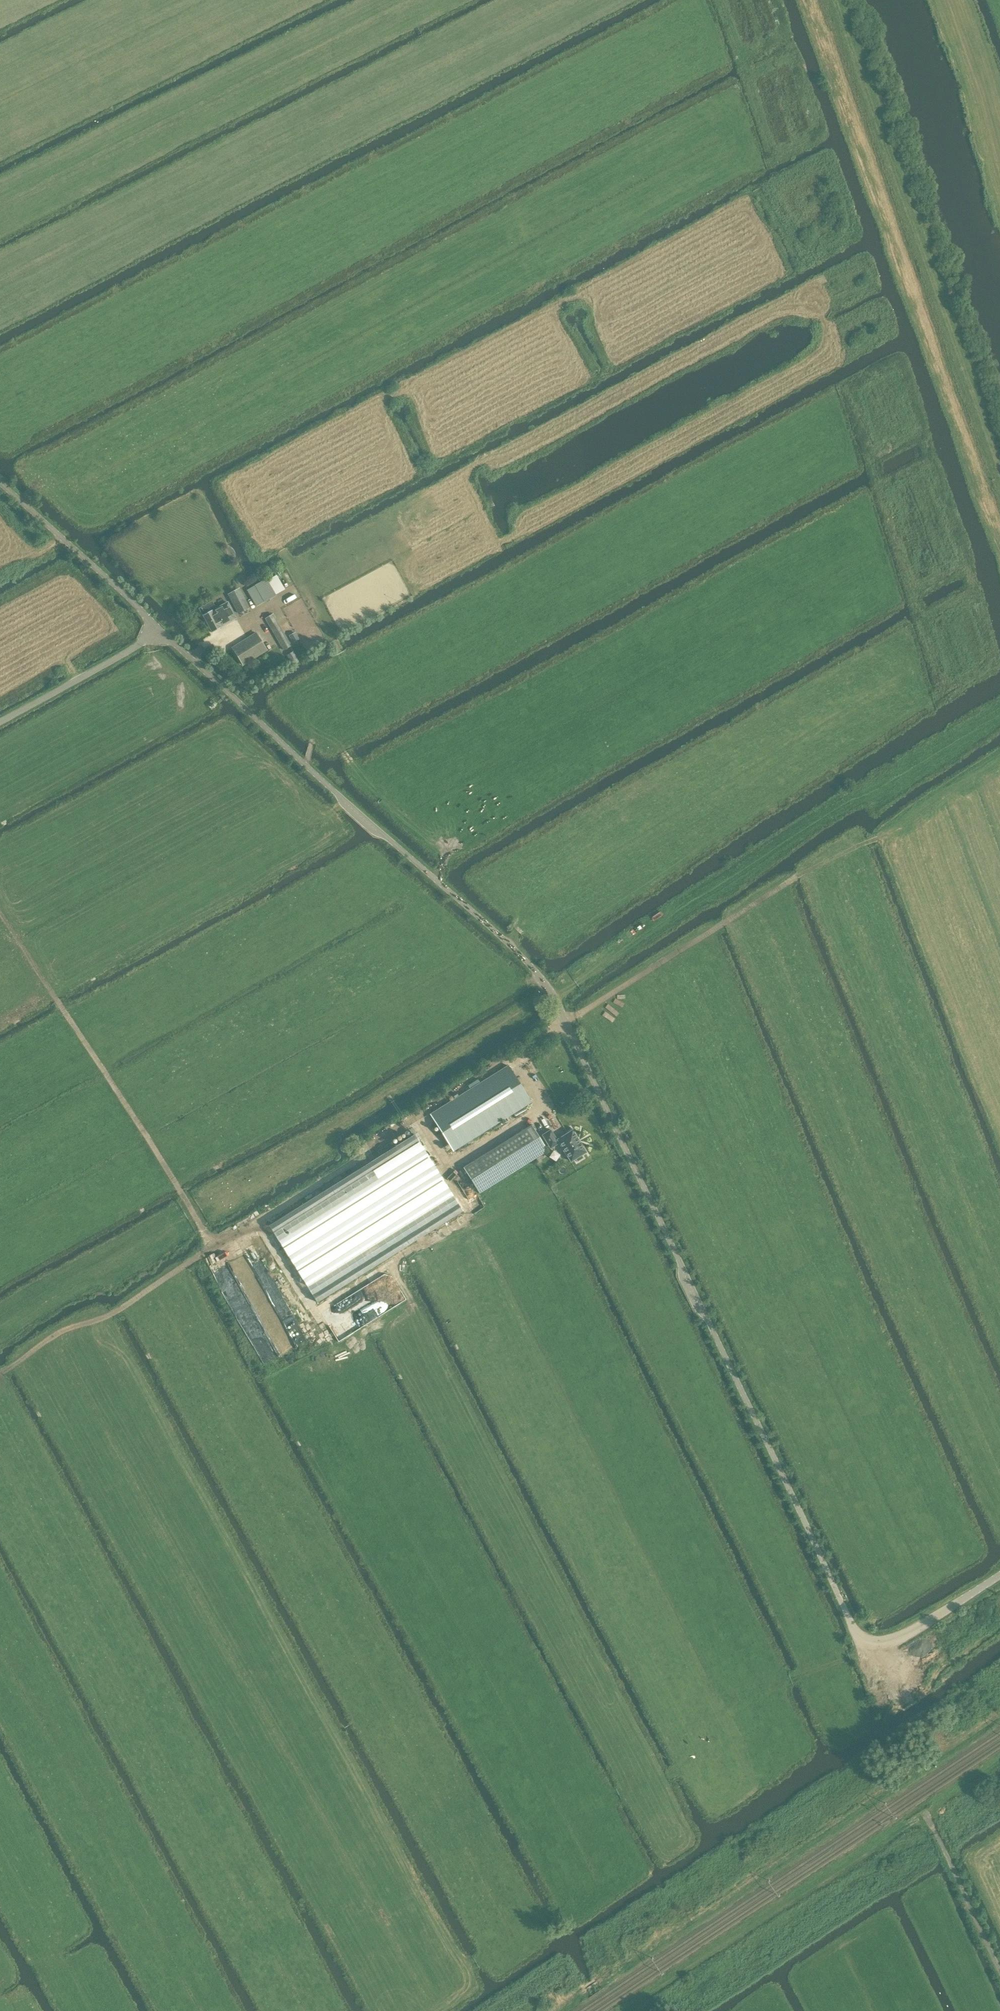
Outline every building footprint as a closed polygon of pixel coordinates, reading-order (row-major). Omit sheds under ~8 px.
[(287,570),(282,573),(287,582),(292,580),(287,570)] [(276,575),(266,580),(275,595),(284,590),(276,575)] [(266,580),(247,590),(256,606),(275,596),(275,595),(266,580)] [(238,614),(250,608),(239,588),(227,595),(238,614)] [(216,609),(212,601),(199,608),(212,633),(221,628),(221,627),(236,619),(228,603),(216,609)] [(283,650),(291,646),(272,614),(265,619),(283,650)] [(288,636),(292,643),(299,639),(295,632),(288,636)] [(243,665),(267,650),(256,633),(232,648),(243,665)] [(293,652),(286,656),(293,666),(297,664),(299,663),(299,662),(298,661),(293,652)] [(211,710),(215,707),(211,702),(207,705),(211,710)] [(453,1151),(531,1102),(508,1066),(430,1115),(453,1151)] [(479,1193),(547,1151),(531,1125),(463,1168),(479,1193)] [(544,1133),(541,1135),(550,1149),(553,1147),(558,1144),(571,1163),(576,1160),(577,1162),(583,1158),(582,1156),(587,1153),(572,1129),(556,1139),(550,1129),(544,1133)] [(414,1134),(268,1225),(317,1303),(462,1212),(414,1134)]
